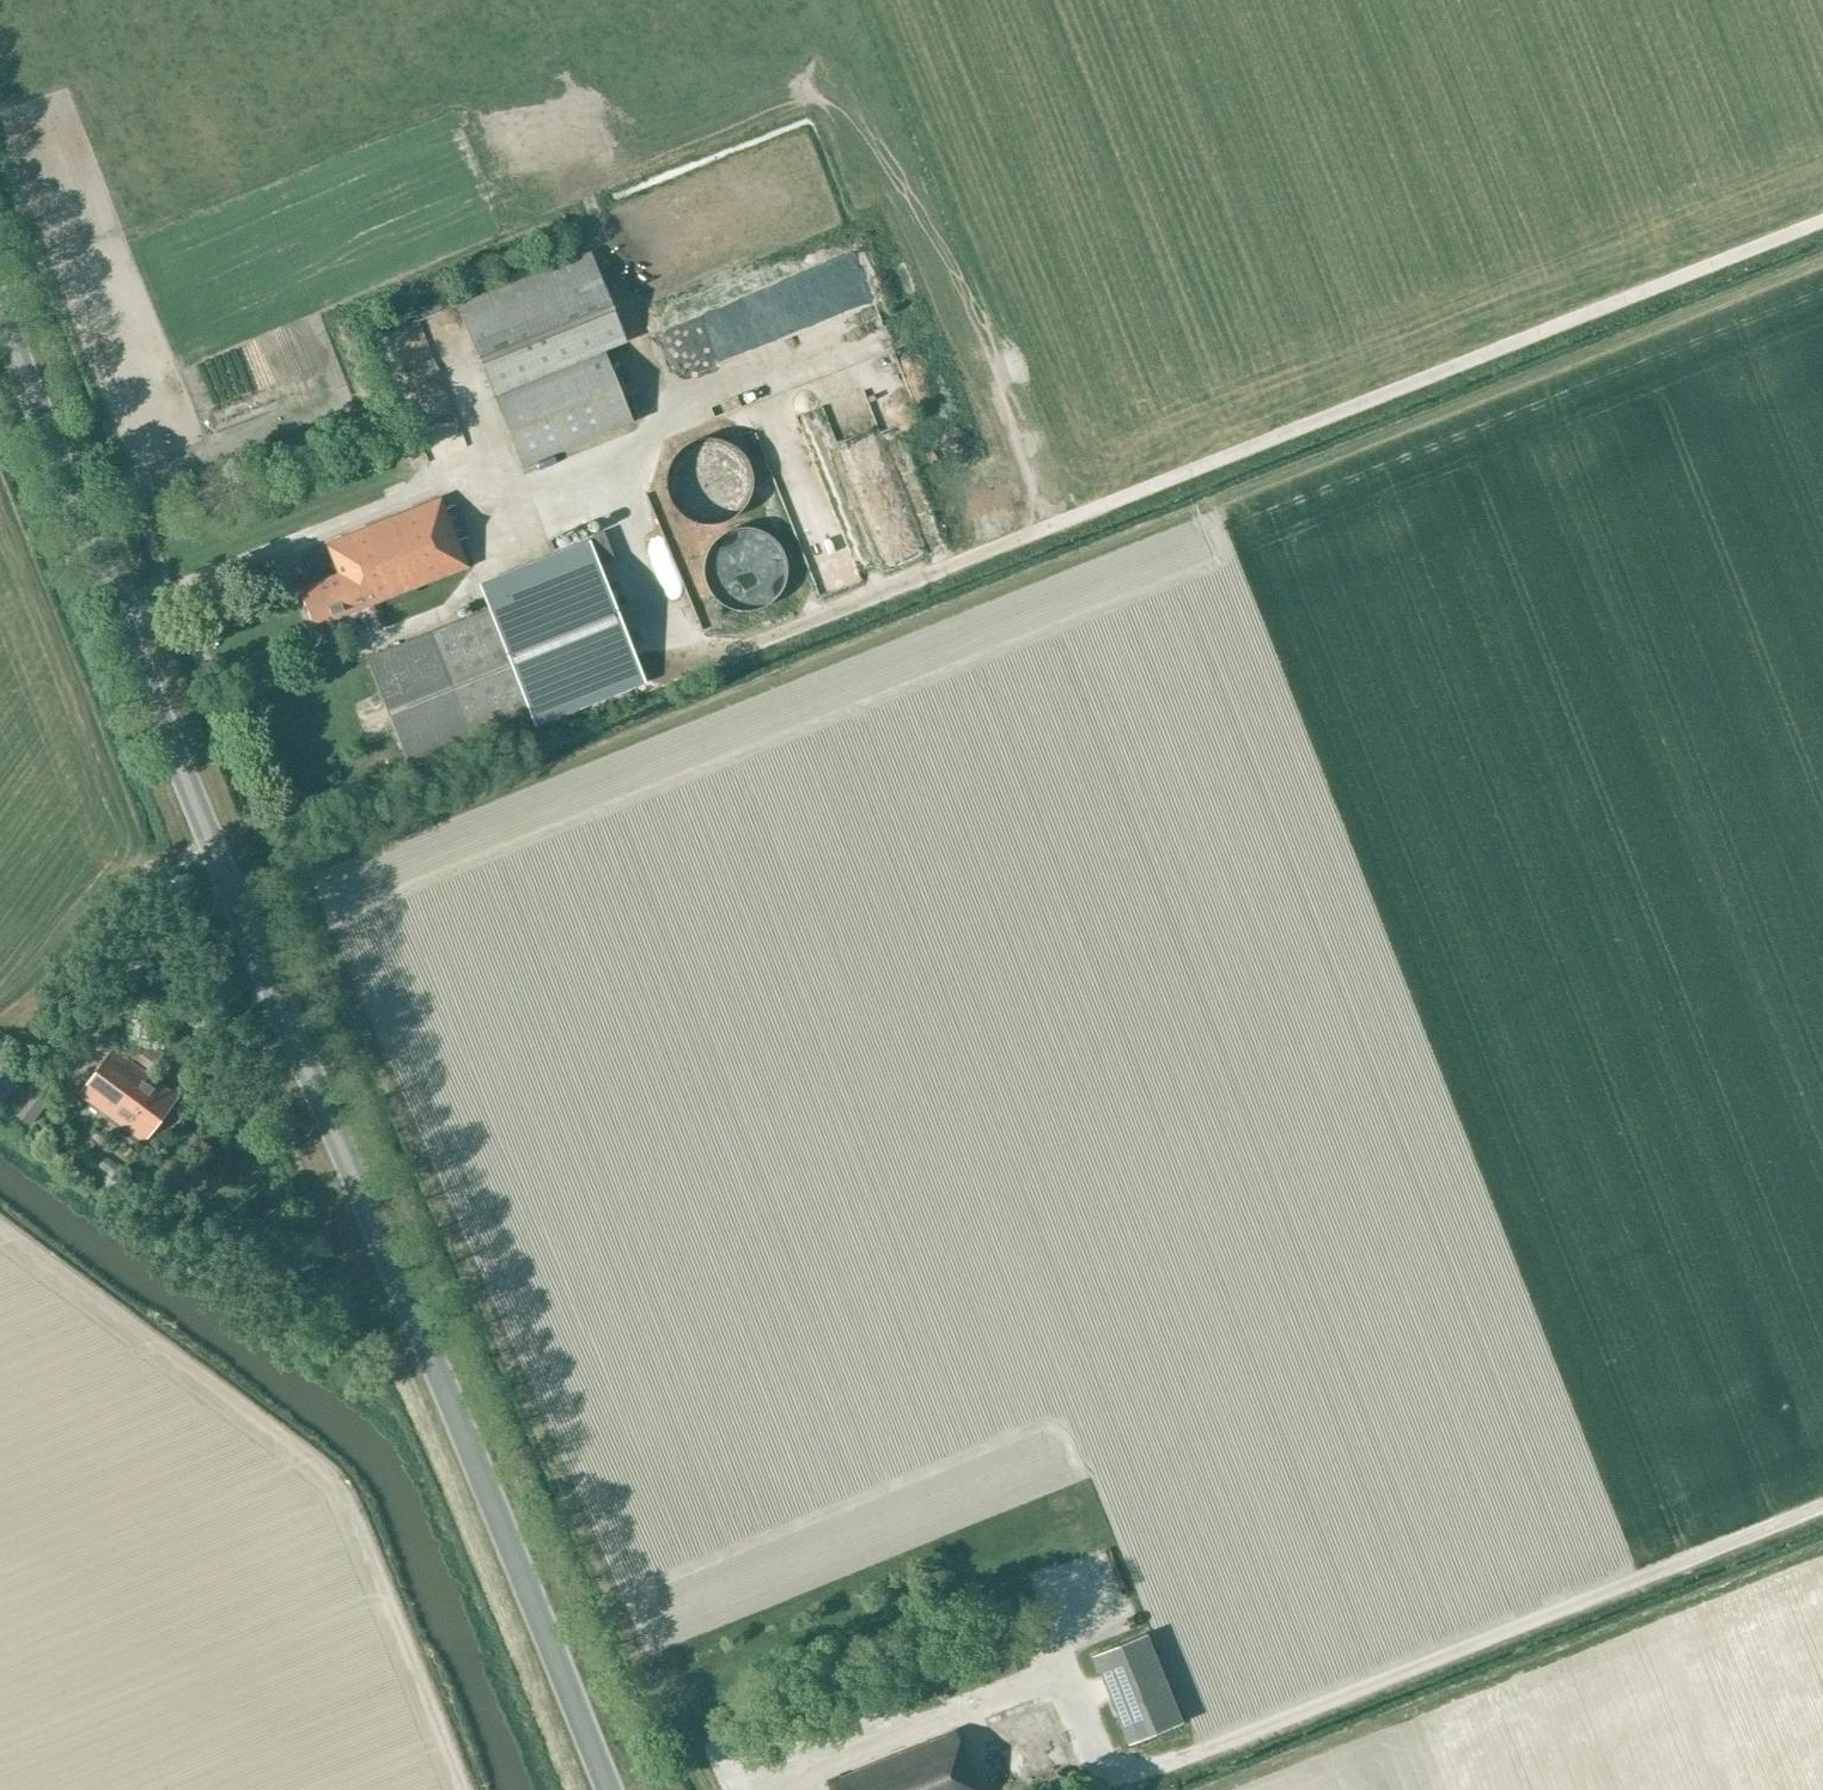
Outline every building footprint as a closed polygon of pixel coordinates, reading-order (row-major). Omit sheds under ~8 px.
[(634,422),(606,351),(628,342),(592,251),(459,303),(495,394),(524,466),(634,422)] [(262,412),(257,398),(246,403),(251,416),(262,412)] [(754,485),(754,481),(754,477),(754,473),(753,470),(752,466),(750,462),(748,459),(746,456),(744,453),(741,450),(739,448),(736,445),(732,443),(729,441),(726,440),(722,439),(718,438),(715,438),(711,437),(707,438),(703,438),(699,439),(696,440),(692,441),(689,443),(686,445),(683,447),(680,450),(677,453),(675,456),(673,459),(671,462),(670,466),(669,470),(668,473),(667,477),(667,481),(667,485),(668,488),(669,492),(670,496),(671,499),(673,503),(675,506),(677,509),(680,512),(683,514),(686,516),(689,518),(692,520),(696,522),(699,523),(703,524),(707,524),(711,524),(715,524),(718,524),(722,523),(726,522),(729,520),(732,518),(736,516),(739,514),(741,512),(744,509),(746,506),(748,503),(750,499),(752,496),(753,492),(754,488),(754,485)] [(838,448),(869,559),(905,549),(873,438),(838,448)] [(319,620),(321,626),(470,566),(444,496),(327,543),(338,573),(302,589),(313,623),(319,620)] [(741,611),(743,611),(744,611),(745,611),(746,611),(748,611),(749,611),(750,611),(751,611),(753,611),(754,610),(755,610),(756,610),(758,610),(759,609),(760,609),(761,608),(762,608),(764,607),(765,607),(766,606),(767,606),(768,605),(769,604),(770,604),(771,603),(772,602),(773,601),(774,601),(775,600),(776,599),(777,598),(778,597),(779,596),(779,595),(780,594),(781,593),(782,592),(782,591),(783,590),(783,589),(784,587),(785,586),(785,585),(786,584),(786,583),(786,582),(787,580),(787,579),(787,578),(788,577),(788,575),(788,574),(788,573),(788,572),(788,570),(788,569),(788,568),(788,566),(788,565),(788,564),(788,562),(788,561),(787,560),(787,559),(787,558),(786,556),(786,555),(785,554),(785,553),(784,552),(784,550),(783,549),(783,548),(782,547),(781,546),(781,545),(780,544),(779,543),(778,542),(778,541),(777,540),(776,539),(775,538),(774,537),(773,537),(772,536),(771,535),(770,534),(769,534),(768,533),(767,532),(766,532),(765,531),(763,531),(762,530),(761,530),(760,529),(759,529),(757,528),(756,528),(755,528),(754,528),(752,527),(751,527),(750,527),(749,527),(747,527),(746,527),(745,527),(744,527),(742,527),(741,527),(740,527),(739,528),(737,528),(736,528),(735,528),(734,529),(732,529),(731,530),(730,530),(729,531),(728,531),(727,532),(725,532),(724,533),(723,534),(722,534),(721,535),(720,536),(719,537),(718,538),(717,538),(716,539),(716,540),(715,541),(714,542),(713,543),(712,544),(712,545),(711,546),(710,547),(710,548),(709,549),(708,551),(708,552),(707,553),(707,554),(706,555),(706,557),(706,558),(705,559),(705,560),(705,561),(705,563),(704,564),(704,565),(704,566),(704,568),(704,569),(704,571),(704,572),(704,573),(704,574),(705,576),(705,577),(705,578),(705,579),(706,581),(706,582),(706,583),(707,584),(707,585),(708,586),(708,588),(709,589),(710,590),(710,591),(711,592),(712,593),(712,594),(713,595),(714,596),(715,597),(716,598),(717,599),(717,600),(718,601),(719,601),(720,602),(721,603),(722,604),(723,604),(725,605),(726,606),(727,606),(728,607),(729,607),(730,608),(731,608),(733,609),(734,609),(735,610),(736,610),(737,610),(739,610),(740,611),(741,611)] [(411,768),(535,718),(536,721),(645,678),(591,541),(486,583),(496,606),(368,657),(411,768)] [(148,1041),(136,1057),(150,1068),(163,1052),(148,1041)] [(178,1097),(114,1049),(80,1093),(144,1141),(178,1097)] [(61,1085),(41,1071),(34,1080),(27,1090),(14,1080),(21,1070),(0,1055),(0,1104),(30,1126),(61,1085)] [(1095,1654),(1130,1743),(1184,1722),(1148,1633),(1095,1654)] [(959,1729),(831,1781),(835,1789),(983,1789),(959,1729)]
